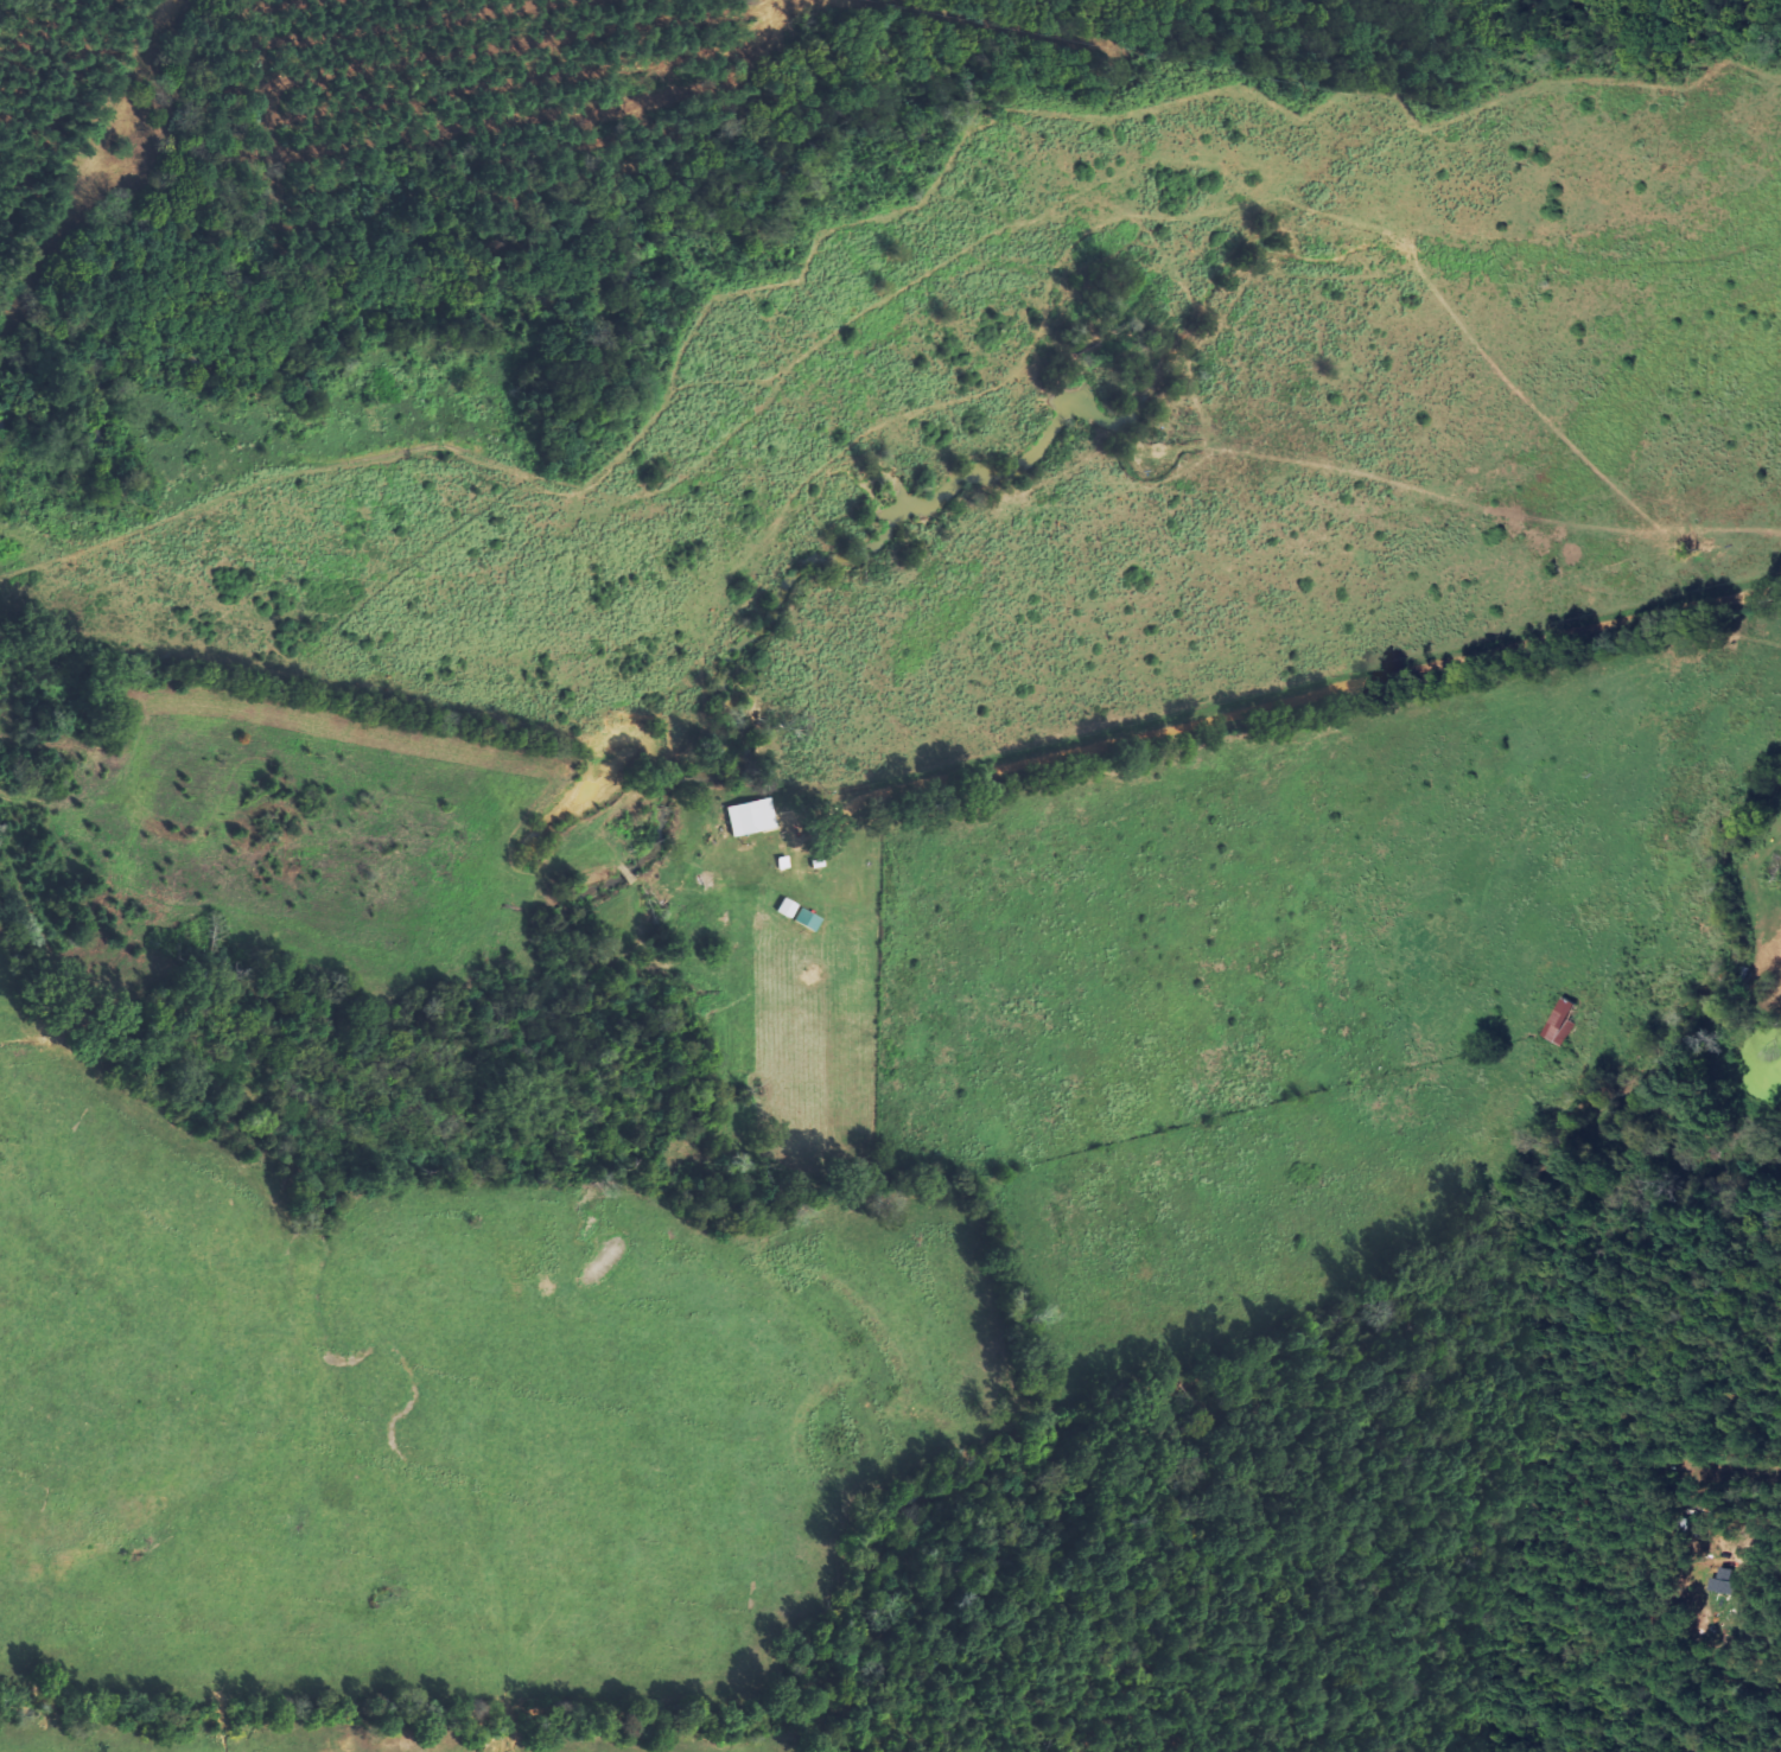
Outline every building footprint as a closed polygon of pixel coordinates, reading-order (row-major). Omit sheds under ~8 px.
[(731,808),(738,838),(777,828),(769,799),(731,808)] [(1545,1038),(1566,1048),(1584,1007),(1563,998),(1545,1038)] [(1741,1584),(1731,1581),(1734,1571),(1720,1568),(1717,1580),(1711,1578),(1708,1590),(1738,1597),(1741,1584)]
